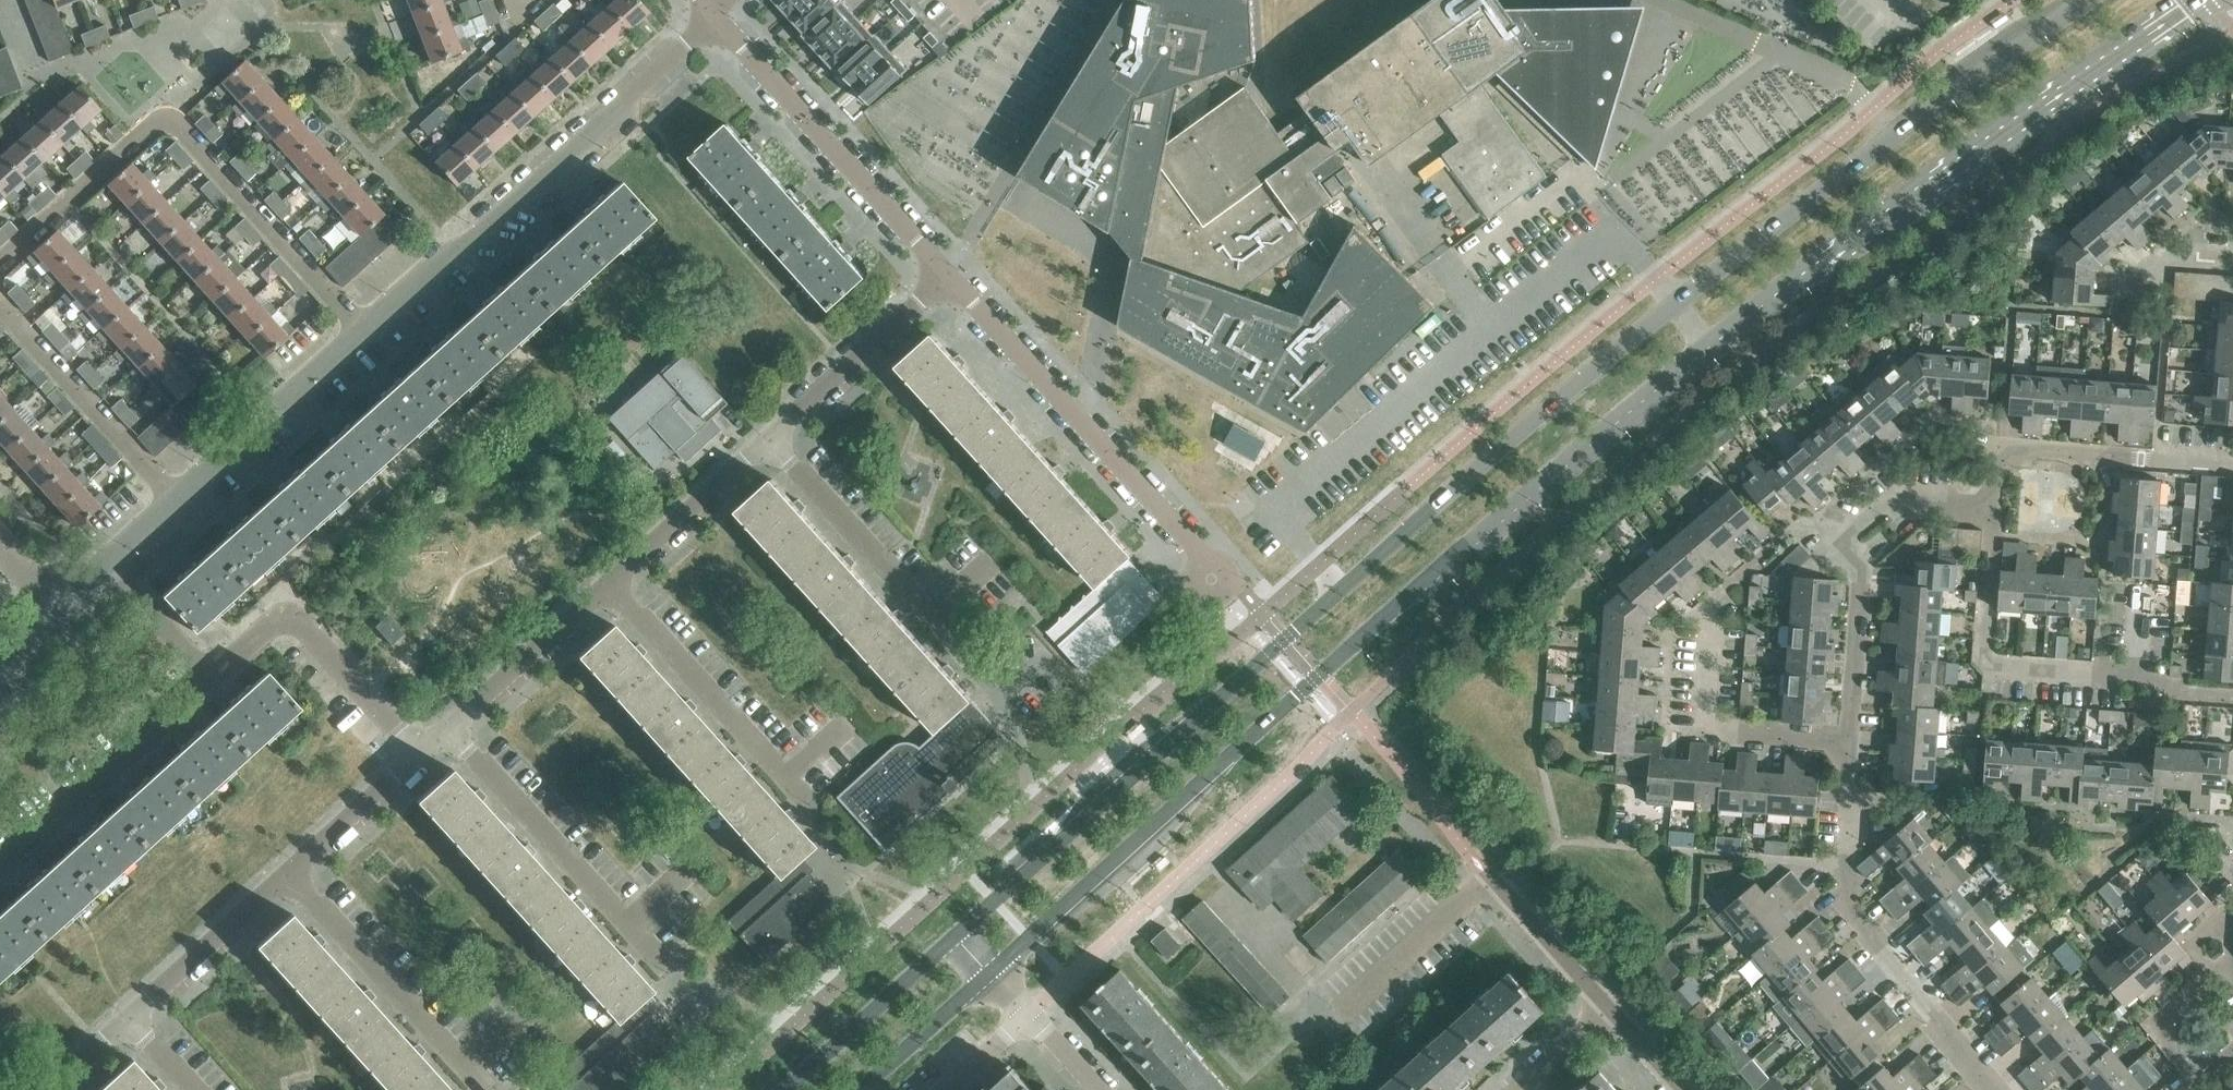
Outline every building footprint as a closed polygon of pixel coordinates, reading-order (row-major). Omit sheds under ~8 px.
[(54,4),(52,0),(29,0),(25,2),(30,13),(54,4)] [(194,4),(192,0),(178,0),(181,9),(194,4)] [(412,14),(441,3),(448,0),(407,0),(412,14)] [(483,14),(495,9),(492,0),(482,0),(478,2),(483,14)] [(567,0),(558,0),(554,4),(562,13),(571,4),(567,0)] [(608,6),(628,29),(648,11),(638,0),(614,0),(608,6)] [(789,17),(808,0),(774,0),(789,17)] [(804,34),(803,35),(803,36),(842,1),(841,0),(837,4),(833,0),(808,0),(789,17),(804,34)] [(900,12),(906,6),(901,0),(893,0),(891,2),(900,12)] [(1442,155),(1489,219),(1547,177),(1481,85),(1497,73),(1586,159),(1596,169),(1611,119),(1645,6),(1505,9),(1499,0),(1431,0),(1298,97),(1308,111),(1278,133),(1263,112),(1245,87),(1167,143),(1178,86),(1255,60),(1255,61),(1256,61),(1252,0),(1125,0),(1017,176),(1110,233),(1111,232),(1132,257),(1118,326),(1307,433),(1435,306),(1355,225),(1354,225),(1355,226),(1340,251),(1304,316),(1235,292),(1238,290),(1240,292),(1309,242),(1296,224),(1332,198),(1320,182),(1344,165),(1343,163),(1342,164),(1334,154),(1352,141),(1369,166),(1440,114),(1460,142),(1442,155)] [(858,18),(842,1),(803,36),(819,53),(858,18)] [(422,38),(451,27),(460,23),(456,13),(446,16),(441,3),(412,14),(422,38)] [(553,3),(543,12),(552,22),(562,13),(554,4),(553,3)] [(55,7),(54,4),(30,13),(34,25),(59,16),(55,7)] [(153,6),(141,10),(146,23),(158,18),(153,6)] [(609,46),(628,29),(608,6),(588,23),(609,46)] [(915,16),(906,6),(900,12),(909,22),(915,16)] [(488,26),(500,21),(495,9),(483,14),(488,26)] [(146,23),(141,10),(128,15),(133,28),(146,23)] [(533,21),(542,30),(552,22),(543,12),(533,21)] [(64,28),(59,16),(34,25),(39,37),(64,28)] [(819,53),(835,71),(875,34),(875,33),(873,35),(858,18),(819,53)] [(588,23),(569,41),(590,64),(609,46),(588,23)] [(105,25),(93,29),(97,42),(110,37),(105,25)] [(456,41),(451,27),(422,38),(431,63),(460,51),(469,47),(465,37),(456,41)] [(39,37),(44,49),(68,39),(64,28),(39,37)] [(97,42),(93,29),(80,34),(85,47),(97,42)] [(930,32),(923,38),(931,46),(932,48),(939,42),(930,32)] [(554,41),(561,48),(550,58),(571,81),(590,64),(569,41),(563,33),(554,41)] [(837,70),(853,87),(891,52),(875,34),(835,71),(836,71),(837,70)] [(514,38),(505,46),(514,56),(523,47),(514,38)] [(924,52),(931,46),(923,38),(916,44),(924,52)] [(73,51),(68,39),(44,49),(49,61),(73,51)] [(22,88),(5,46),(0,48),(0,93),(1,96),(22,88)] [(495,55),(504,65),(514,56),(505,46),(495,55)] [(869,105),(908,70),(891,52),(853,87),(869,105)] [(550,58),(531,75),(551,98),(571,81),(550,58)] [(239,101),(262,80),(244,60),(221,81),(214,88),(221,96),(229,90),(239,101)] [(516,75),(522,83),(512,92),(532,115),(551,98),(531,75),(524,68),(516,75)] [(476,72),(466,81),(475,91),(485,82),(476,72)] [(279,99),(262,80),(239,101),(231,107),(239,116),(246,109),(256,120),(279,99)] [(457,90),(465,100),(475,91),(466,81),(457,90)] [(79,85),(60,103),(80,126),(87,134),(95,126),(89,119),(100,108),(79,85)] [(503,100),(492,110),(513,133),(532,115),(512,92),(505,85),(497,92),(503,100)] [(296,118),(279,99),(256,120),(273,139),(296,118)] [(477,110),(484,117),(473,127),(494,150),(513,133),(492,110),(486,102),(477,110)] [(61,143),(80,126),(60,103),(40,120),(61,143)] [(438,107),(428,115),(437,125),(447,116),(438,107)] [(204,114),(194,123),(203,133),(213,124),(204,114)] [(418,124),(427,134),(437,125),(428,115),(418,124)] [(273,139),(266,146),(271,152),(266,156),(279,170),(284,166),(283,165),(313,137),(296,118),(273,139)] [(42,161),(61,143),(40,120),(21,138),(42,161)] [(465,134),(454,144),(475,167),(494,150),(473,127),(466,120),(458,127),(465,134)] [(104,133),(113,143),(123,134),(114,124),(104,133)] [(222,134),(213,124),(203,133),(212,142),(222,134)] [(723,192),(737,208),(774,175),(759,159),(758,160),(753,155),(756,153),(756,152),(760,149),(753,140),(752,140),(748,144),(748,143),(746,145),(727,124),(691,157),(715,184),(718,181),(726,190),(723,192)] [(2226,167),(2230,128),(2204,126),(2194,135),(2185,124),(2177,131),(2182,136),(2182,137),(2211,171),(2222,162),(2226,162),(2226,167)] [(298,166),(308,177),(331,157),(313,137),(283,165),(284,166),(291,173),(298,166)] [(668,154),(670,156),(678,166),(697,149),(686,137),(668,154)] [(2211,171),(2182,137),(2163,153),(2188,182),(2199,173),(2203,178),(2211,171)] [(38,178),(31,171),(42,161),(21,138),(2,155),(23,178),(29,185),(38,178)] [(165,150),(174,159),(184,150),(175,141),(165,150)] [(434,162),(455,185),(475,167),(454,144),(434,162)] [(183,169),(192,160),(184,150),(174,159),(183,169)] [(85,151),(75,159),(84,169),(94,161),(85,151)] [(239,152),(229,161),(238,171),(248,162),(239,152)] [(2163,153),(2144,169),(2181,212),(2189,206),(2177,192),(2188,182),(2163,153)] [(23,178),(2,155),(0,157),(0,191),(4,195),(10,203),(18,195),(12,188),(23,178)] [(308,192),(315,186),(325,197),(348,176),(331,157),(308,177),(300,184),(308,192)] [(66,168),(74,178),(84,169),(75,159),(66,168)] [(256,172),(248,162),(238,171),(246,181),(256,172)] [(125,203),(148,182),(155,176),(148,168),(141,174),(130,163),(107,183),(125,203)] [(2173,219),(2181,212),(2144,169),(2126,184),(2151,214),(2162,205),(2173,219)] [(788,190),(774,175),(737,208),(751,224),(754,222),(762,230),(759,233),(783,259),(819,226),(801,205),(802,203),(806,199),(798,190),(794,194),(791,196),(786,191),(788,190)] [(333,205),(342,216),(365,195),(348,176),(325,197),(318,203),(325,211),(333,205)] [(200,188),(208,198),(218,189),(209,179),(200,188)] [(588,208),(590,209),(569,228),(602,265),(628,241),(626,238),(634,230),(637,233),(654,218),(620,181),(604,196),(605,198),(600,202),(597,199),(593,195),(584,203),(588,207),(588,208)] [(158,194),(148,182),(125,203),(142,222),(165,202),(175,193),(168,185),(158,194)] [(2126,184),(2108,200),(2144,243),(2152,237),(2141,223),(2151,214),(2126,184)] [(47,185),(37,194),(46,204),(56,195),(47,185)] [(217,207),(227,199),(218,189),(208,198),(217,207)] [(272,209),(282,200),(273,191),(263,200),(272,209)] [(27,203),(36,213),(46,204),(37,194),(27,203)] [(342,216),(360,235),(363,233),(372,225),(382,216),(383,215),(365,195),(342,216)] [(291,210),(282,200),(272,209),(281,219),(291,210)] [(2137,250),(2144,243),(2108,200),(2090,215),(2115,245),(2125,236),(2137,250)] [(184,208),(177,215),(165,202),(142,222),(160,242),(183,221),(190,214),(184,208)] [(2090,215),(2072,231),(2101,265),(2108,259),(2104,254),(2115,245),(2090,215)] [(399,235),(382,216),(372,225),(389,244),(399,235)] [(234,226),(243,236),(253,227),(244,217),(234,226)] [(0,227),(0,230),(8,238),(17,230),(8,220),(0,227)] [(200,240),(183,221),(160,242),(177,261),(200,240)] [(389,244),(372,225),(363,233),(380,252),(389,244)] [(838,246),(819,226),(783,259),(807,285),(809,283),(817,291),(814,294),(830,310),(866,277),(851,260),(850,262),(845,257),(848,254),(852,250),(844,241),(840,245),(840,244),(838,246)] [(2057,252),(2055,277),(2094,280),(2094,279),(2090,279),(2090,275),(2101,265),(2072,231),(2071,231),(2066,226),(2059,232),(2068,243),(2057,252)] [(252,246),(262,237),(253,227),(243,236),(252,246)] [(576,288),(602,265),(569,228),(548,246),(547,245),(546,245),(543,241),(534,249),(538,253),(537,253),(540,256),(535,261),(534,259),(518,274),(551,310),(567,296),(565,293),(573,285),(576,288)] [(308,229),(298,238),(307,248),(317,239),(308,229)] [(41,259),(51,270),(74,249),(56,230),(33,250),(33,251),(26,257),(34,266),(41,259)] [(363,233),(360,235),(353,241),(370,261),(380,252),(363,233)] [(326,249),(317,239),(307,248),(316,257),(326,249)] [(219,246),(212,253),(200,240),(177,261),(194,280),(217,259),(225,253),(219,246)] [(353,241),(343,250),(361,269),(370,261),(353,241)] [(74,249),(51,270),(44,277),(51,285),(58,278),(68,289),(91,269),(74,249)] [(343,250),(334,259),(351,278),(361,269),(343,250)] [(269,265),(278,274),(287,265),(279,256),(269,265)] [(235,278),(217,259),(194,280),(212,299),(235,278)] [(342,287),(351,278),(334,259),(324,267),(342,287)] [(286,284),(296,275),(287,265),(278,274),(286,284)] [(108,288),(91,269),(68,289),(86,308),(108,288)] [(2187,299),(2188,272),(2175,271),(2173,298),(2187,299)] [(2200,300),(2201,274),(2188,272),(2187,299),(2200,300)] [(488,301),(467,320),(500,356),(527,332),(524,330),(533,322),(536,324),(551,310),(518,274),(502,288),(504,289),(499,293),(496,290),(496,291),(492,287),(483,295),(487,299),(488,301)] [(2213,301),(2215,275),(2201,274),(2200,300),(2213,301)] [(2226,302),(2228,276),(2215,275),(2213,301),(2221,302),(2226,302)] [(2110,306),(2111,295),(2093,294),(2094,280),(2055,277),(2053,302),(2110,306)] [(229,318),(252,297),(235,278),(212,299),(229,318)] [(299,298),(308,289),(299,279),(290,288),(299,298)] [(6,292),(15,302),(25,293),(16,283),(6,292)] [(103,328),(126,307),(108,288),(86,308),(78,315),(86,323),(93,317),(103,328)] [(34,303),(25,293),(15,302),(24,312),(34,303)] [(229,318),(246,337),(269,317),(276,310),(269,302),(262,308),(252,297),(229,318)] [(2226,302),(2221,302),(2219,326),(2232,327),(2232,302),(2226,302)] [(143,326),(126,307),(103,328),(95,334),(103,342),(110,336),(120,347),(143,326)] [(279,328),(269,317),(246,337),(264,357),(287,336),(294,329),(287,321),(279,328)] [(474,380),(500,356),(467,320),(446,338),(445,337),(441,333),(432,341),(436,345),(435,345),(438,348),(433,353),(432,351),(416,365),(449,402),(465,388),(463,385),(472,377),(474,380)] [(41,331),(50,340),(60,331),(51,322),(41,331)] [(137,366),(160,345),(143,326),(120,347),(113,353),(120,362),(128,355),(137,366)] [(2219,326),(2217,350),(2232,351),(2232,327),(2219,326)] [(59,350),(69,341),(60,331),(50,340),(59,350)] [(896,366),(947,422),(983,390),(965,370),(968,365),(961,358),(957,361),(932,334),(896,366)] [(145,374),(155,385),(178,364),(160,345),(137,366),(130,373),(137,381),(145,374)] [(1942,355),(1940,394),(1953,395),(1952,413),(1962,414),(1967,357),(1967,347),(1943,345),(1942,355)] [(2003,357),(2004,346),(1995,346),(1994,357),(2003,357)] [(22,348),(12,357),(21,367),(30,358),(22,348)] [(2217,350),(2215,374),(2232,375),(2232,351),(2217,350)] [(680,352),(628,398),(607,418),(654,469),(674,451),(683,460),(719,428),(710,418),(727,403),(719,395),(680,352)] [(1898,352),(1890,358),(1871,374),(1876,380),(1901,410),(1912,400),(1916,405),(1924,399),(1898,369),(1907,362),(1898,352)] [(1940,394),(1942,355),(1917,353),(1898,369),(1924,399),(1934,390),(1939,390),(1938,394),(1940,394)] [(1991,359),(1967,357),(1962,414),(1972,414),(1973,397),(1988,398),(1991,359)] [(39,368),(30,358),(21,367),(29,377),(39,368)] [(76,369),(84,379),(94,370),(86,360),(76,369)] [(162,393),(172,404),(172,405),(175,403),(184,394),(194,385),(195,384),(178,364),(155,385),(147,392),(155,400),(162,393)] [(434,416),(449,402),(416,365),(401,380),(402,381),(397,385),(394,382),(394,383),(390,378),(381,387),(385,391),(386,393),(366,411),(399,448),(425,424),(422,421),(431,413),(434,416)] [(2058,417),(2061,378),(2062,367),(2038,365),(2037,376),(2033,433),(2043,434),(2044,416),(2058,417)] [(2080,437),(2085,380),(2086,369),(2062,367),(2061,378),(2058,417),(2072,418),(2071,436),(2080,437)] [(103,380),(94,370),(84,379),(93,389),(103,380)] [(2033,433),(2037,376),(2012,374),(2009,413),(2024,414),(2023,432),(2033,433)] [(2213,397),(2213,398),(2232,399),(2232,375),(2215,374),(2213,397)] [(1876,380),(1857,396),(1894,439),(1902,433),(1890,419),(1901,410),(1876,380)] [(2106,420),(2109,382),(2085,380),(2080,437),(2090,437),(2092,419),(2106,420)] [(2109,382),(2106,420),(2120,422),(2118,439),(2128,440),(2133,384),(2109,382)] [(2133,384),(2128,440),(2138,441),(2140,423),(2155,425),(2158,386),(2133,384)] [(211,404),(194,385),(184,394),(202,413),(211,404)] [(56,387),(46,395),(55,405),(65,396),(56,387)] [(1833,405),(1864,441),(1875,432),(1887,446),(1894,439),(1857,396),(1851,389),(1833,405)] [(947,422),(997,477),(1032,445),(1014,424),(1017,419),(1010,412),(1006,415),(983,390),(947,422)] [(202,413),(184,394),(175,403),(192,422),(202,413)] [(2213,398),(2213,397),(2195,395),(2194,406),(2206,407),(2205,422),(2232,424),(2232,399),(2213,398)] [(0,396),(0,420),(12,409),(0,396)] [(74,406),(65,396),(55,405),(64,415),(74,406)] [(110,407),(119,417),(129,408),(120,398),(110,407)] [(175,403),(172,405),(172,404),(165,411),(183,430),(192,422),(175,403)] [(1815,420),(1821,427),(1858,470),(1866,464),(1854,450),(1864,441),(1833,405),(1815,420)] [(128,427),(138,418),(129,408),(119,417),(128,427)] [(30,428),(12,409),(0,420),(0,442),(7,449),(30,428)] [(156,419),(173,439),(183,430),(165,411),(156,419)] [(373,471),(399,448),(366,411),(345,430),(344,428),(343,428),(340,424),(331,432),(334,436),(334,437),(337,440),(332,444),(331,443),(315,457),(348,494),(364,479),(361,476),(370,469),(373,471)] [(156,419),(146,428),(164,447),(173,439),(156,419)] [(1225,441),(1264,460),(1274,440),(1235,421),(1225,441)] [(91,425),(81,434),(90,444),(100,435),(91,425)] [(1858,470),(1821,427),(1802,442),(1828,472),(1839,463),(1850,477),(1858,470)] [(39,439),(30,428),(7,449),(24,468),(47,448),(54,441),(47,433),(39,439)] [(137,437),(154,456),(164,447),(146,428),(137,437)] [(108,445),(100,435),(90,444),(99,453),(108,445)] [(625,454),(613,440),(606,446),(618,460),(625,454)] [(1253,467),(1257,461),(1226,441),(1222,446),(1253,467)] [(1828,472),(1802,442),(1784,458),(1821,501),(1829,495),(1817,481),(1828,472)] [(997,477),(1046,532),(1082,499),(1063,478),(1066,473),(1059,466),(1055,469),(1032,445),(997,477)] [(64,452),(57,459),(47,448),(24,468),(41,488),(64,467),(72,460),(64,452)] [(102,457),(107,463),(111,467),(120,458),(112,448),(102,457)] [(1709,463),(1701,454),(1693,461),(1701,470),(1709,463)] [(332,508),(348,494),(315,457),(299,471),(300,473),(295,477),(292,474),(288,470),(280,478),(283,482),(283,483),(285,484),(264,503),(297,540),(323,516),(321,513),(329,505),(332,508)] [(1784,458),(1767,473),(1766,474),(1792,503),(1802,494),(1814,508),(1821,501),(1784,458)] [(1766,474),(1767,473),(1755,459),(1747,466),(1755,475),(1743,485),(1768,514),(1780,505),(1784,510),(1792,503),(1766,474)] [(41,488),(59,507),(82,486),(89,479),(81,471),(74,478),(64,467),(41,488)] [(2114,501),(2159,505),(2161,480),(2122,477),(2121,492),(2115,491),(2114,501)] [(736,511),(787,567),(823,534),(802,511),(805,507),(798,499),(794,502),(772,479),(736,511)] [(2196,495),(2197,483),(2186,482),(2185,494),(2196,495)] [(92,497),(82,486),(59,507),(76,526),(107,499),(99,491),(92,497)] [(1731,489),(1712,505),(1738,535),(1748,526),(1760,539),(1768,532),(1731,489)] [(2211,509),(2212,498),(2200,497),(2199,509),(2211,509)] [(1133,555),(1112,532),(1115,527),(1108,520),(1104,523),(1082,499),(1046,532),(1097,587),(1097,588),(1123,564),(1133,555)] [(2118,526),(2157,529),(2159,505),(2114,501),(2113,511),(2119,512),(2118,526)] [(271,563),(297,540),(264,503),(243,522),(242,520),(241,520),(238,516),(229,524),(233,528),(232,528),(235,531),(230,536),(229,535),(213,549),(246,585),(262,571),(259,568),(268,560),(271,563)] [(1712,505),(1694,521),(1731,564),(1739,558),(1727,544),(1738,535),(1712,505)] [(2210,521),(2211,509),(2199,509),(2199,520),(2210,521)] [(2193,533),(2194,522),(2182,520),(2182,532),(2193,533)] [(1694,521),(1676,537),(1701,566),(1712,557),(1723,571),(1731,564),(1694,521)] [(2110,549),(2155,553),(2157,529),(2118,526),(2117,540),(2111,539),(2110,549)] [(1954,590),(1957,554),(1959,528),(1941,527),(1938,563),(1917,561),(1916,576),(1898,575),(1897,585),(1943,588),(1942,589),(1954,590)] [(1957,554),(1969,555),(1971,529),(1959,528),(1957,554)] [(1969,555),(1980,556),(1983,530),(1971,529),(1969,555)] [(2192,544),(2193,533),(2182,532),(2181,543),(2192,544)] [(843,557),(823,534),(787,567),(837,622),(872,589),(851,566),(855,562),(848,554),(843,557)] [(1676,537),(1657,552),(1694,596),(1702,589),(1690,576),(1701,566),(1676,537)] [(1789,571),(1808,553),(1800,544),(1781,562),(1789,571)] [(2208,557),(2208,546),(2197,545),(2196,556),(2208,557)] [(228,597),(231,599),(246,585),(213,549),(197,563),(199,564),(194,569),(191,566),(187,562),(178,570),(182,574),(181,574),(183,576),(162,595),(195,632),(222,607),(219,605),(228,597)] [(2110,549),(2109,559),(2115,560),(2114,575),(2153,578),(2155,553),(2110,549)] [(1657,552),(1639,568),(1665,597),(1675,588),(1687,602),(1694,596),(1657,552)] [(1820,578),(1821,566),(1808,553),(1789,571),(1794,576),(1795,576),(1820,578)] [(1998,609),(2023,611),(2028,555),(2018,554),(2016,572),(2001,571),(1998,609)] [(2028,555),(2023,611),(2047,613),(2051,574),(2037,573),(2038,555),(2028,555)] [(2207,569),(2208,557),(2196,556),(2195,568),(2207,569)] [(2047,613),(2071,615),(2076,558),(2066,557),(2065,575),(2051,574),(2047,613)] [(1572,558),(1562,566),(1565,570),(1570,576),(1580,568),(1575,562),(1572,558)] [(2076,558),(2071,615),(2096,617),(2099,578),(2085,577),(2086,559),(2076,558)] [(1139,581),(1123,564),(1097,588),(1097,587),(1087,596),(1084,595),(1082,600),(1075,606),(1072,605),(1070,611),(1063,617),(1060,616),(1058,622),(1048,631),(1047,630),(1046,631),(1083,673),(1085,671),(1136,625),(1150,613),(1153,616),(1152,616),(1153,617),(1164,607),(1158,600),(1160,597),(1142,577),(1139,581)] [(1615,579),(1608,585),(1616,595),(1624,589),(1650,619),(1657,612),(1653,607),(1664,598),(1665,597),(1639,568),(1620,584),(1615,579)] [(2189,581),(2190,569),(2179,568),(2178,580),(2189,581)] [(1833,579),(1820,578),(1795,576),(1792,601),(1838,605),(1839,595),(1832,594),(1833,579)] [(2210,606),(2232,608),(2232,584),(2230,583),(2212,582),(2210,606)] [(1903,595),(1902,609),(1941,612),(1942,589),(1943,588),(1897,585),(1897,595),(1903,595)] [(1761,598),(1762,587),(1750,586),(1749,597),(1761,598)] [(898,609),(893,612),(872,589),(837,622),(886,677),(922,644),(901,621),(905,617),(898,609)] [(1606,605),(1604,629),(1643,632),(1639,632),(1640,628),(1650,619),(1624,589),(1616,595),(1606,605)] [(1977,602),(1978,591),(1966,590),(1965,601),(1977,602)] [(1760,610),(1761,598),(1749,597),(1748,609),(1760,610)] [(1792,601),(1791,625),(1829,628),(1831,614),(1837,615),(1838,605),(1792,601)] [(2232,632),(2232,608),(2210,606),(2208,630),(2232,632)] [(1939,636),(1941,612),(1902,609),(1901,623),(1883,621),(1882,631),(1939,636)] [(391,645),(403,634),(387,615),(375,626),(391,645)] [(626,711),(628,710),(662,679),(641,656),(645,651),(638,644),(633,647),(612,623),(576,656),(626,711)] [(1829,628),(1791,625),(1789,649),(1834,652),(1835,642),(1828,642),(1829,628)] [(1604,629),(1602,653),(1659,658),(1660,648),(1642,646),(1643,632),(1604,629)] [(2206,654),(2232,656),(2232,632),(2208,630),(2206,654)] [(1937,660),(1939,636),(1882,631),(1881,641),(1899,643),(1898,657),(1937,660)] [(1757,646),(1758,635),(1746,634),(1745,645),(1757,646)] [(2068,655),(2070,635),(2059,634),(2057,654),(2068,655)] [(943,667),(922,644),(886,677),(936,732),(937,732),(972,700),(962,689),(951,676),(954,672),(948,664),(943,667)] [(1756,657),(1757,646),(1745,645),(1744,657),(1756,657)] [(1834,652),(1789,649),(1787,673),(1826,676),(1827,662),(1833,662),(1834,652)] [(1602,653),(1600,677),(1639,680),(1640,666),(1658,668),(1659,658),(1602,653)] [(2206,654),(2204,679),(2232,682),(2232,656),(2206,654)] [(1878,680),(1935,685),(1937,660),(1898,657),(1897,671),(1879,670),(1878,680)] [(2181,677),(2182,666),(2170,665),(2169,676),(2181,677)] [(235,698),(236,699),(216,718),(249,754),(275,731),(272,728),(281,720),(284,723),(300,708),(267,671),(251,686),(252,688),(247,692),(244,689),(240,685),(231,693),(235,697),(235,698)] [(1787,673),(1785,697),(1830,700),(1831,690),(1825,690),(1826,676),(1787,673)] [(1600,677),(1598,701),(1655,706),(1656,696),(1638,694),(1639,680),(1600,677)] [(662,679),(628,710),(626,711),(676,766),(712,734),(691,711),(695,706),(688,699),(683,702),(662,679)] [(1933,708),(1935,685),(1878,680),(1877,690),(1895,692),(1894,705),(1933,709),(1933,708)] [(1753,694),(1754,683),(1742,682),(1741,693),(1753,694)] [(1752,705),(1753,694),(1741,693),(1740,705),(1752,705)] [(1830,700),(1785,697),(1783,722),(1822,725),(1823,709),(1829,710),(1830,700)] [(972,700),(937,732),(936,732),(928,739),(920,747),(917,745),(914,743),(912,742),(908,742),(904,742),(900,743),(898,744),(894,745),(893,747),(837,797),(886,851),(1009,740),(972,700)] [(1598,701),(1596,725),(1635,728),(1637,714),(1654,715),(1655,706),(1598,701)] [(1543,720),(1563,722),(1564,705),(1544,704),(1543,720)] [(1899,730),(1938,733),(1940,708),(1933,708),(1933,709),(1894,705),(1893,715),(1900,716),(1899,730)] [(2110,722),(2111,710),(2099,709),(2098,721),(2110,722)] [(2122,722),(2122,711),(2111,710),(2110,722),(2122,722)] [(1979,724),(1980,712),(1968,711),(1967,723),(1979,724)] [(2158,725),(2159,714),(2147,713),(2147,724),(2158,725)] [(181,749),(165,764),(198,800),(214,786),(211,783),(220,775),(223,778),(249,754),(216,718),(195,736),(193,735),(189,731),(180,739),(184,743),(187,746),(182,751),(181,749)] [(1634,742),(1635,728),(1596,725),(1594,750),(1618,751),(1618,750),(1651,753),(1652,743),(1650,743),(1634,742)] [(1936,748),(1938,733),(1899,730),(1898,744),(1891,743),(1890,753),(1936,757),(1944,757),(1945,749),(1936,748)] [(676,766),(726,821),(762,789),(741,766),(744,761),(738,754),(733,757),(712,734),(676,766)] [(1651,740),(1650,743),(1652,743),(1651,753),(1618,750),(1618,751),(1616,775),(1649,778),(1647,796),(1672,798),(1675,760),(1661,759),(1663,741),(1651,740)] [(2012,742),(1987,740),(1982,796),(1993,797),(1995,779),(2009,781),(2012,742)] [(2181,748),(2178,787),(2192,789),(2190,806),(2200,807),(2205,742),(2181,740),(2181,748)] [(2012,742),(2009,781),(2023,782),(2021,800),(2031,800),(2036,743),(2012,742)] [(2205,742),(2200,807),(2210,808),(2212,790),(2226,791),(2230,744),(2205,742)] [(1689,761),(1675,760),(1672,798),(1696,800),(1701,744),(1691,743),(1689,761)] [(2036,743),(2031,800),(2041,801),(2043,783),(2057,784),(2060,745),(2036,743)] [(1696,800),(1719,802),(1720,802),(1723,770),(1724,770),(1724,763),(1709,762),(1711,745),(1701,744),(1696,800)] [(2071,785),(2069,803),(2079,804),(2083,758),(2084,758),(2085,747),(2060,745),(2057,784),(2071,785)] [(2155,764),(2153,803),(2163,804),(2164,786),(2178,787),(2181,748),(2156,746),(2154,764),(2155,764)] [(1976,760),(1977,748),(1965,748),(1964,759),(1976,760)] [(1737,771),(1724,770),(1723,770),(1720,802),(1719,802),(1718,808),(1743,810),(1748,754),(1738,753),(1737,771)] [(1934,782),(1936,757),(1890,753),(1890,763),(1896,764),(1895,779),(1934,782)] [(1758,755),(1748,754),(1743,810),(1767,812),(1770,773),(1757,772),(1758,755)] [(1784,775),(1770,773),(1767,812),(1791,814),(1796,758),(1786,757),(1784,775)] [(1806,758),(1796,758),(1791,814),(1816,816),(1819,777),(1804,776),(1806,758)] [(2083,758),(2079,804),(2089,805),(2090,798),(2104,799),(2107,760),(2084,758),(2083,758)] [(1974,785),(1975,771),(1976,760),(1964,759),(1962,784),(1974,785)] [(2107,760),(2104,799),(2118,801),(2118,807),(2128,808),(2131,762),(2107,760)] [(2131,762),(2128,808),(2138,809),(2139,802),(2153,803),(2155,764),(2154,764),(2131,762)] [(133,789),(135,791),(114,810),(147,846),(174,822),(171,819),(180,811),(182,814),(198,800),(165,764),(149,778),(150,779),(145,783),(143,780),(143,781),(139,776),(130,785),(134,789),(133,789)] [(416,800),(466,856),(502,824),(481,801),(485,796),(478,789),(473,792),(452,768),(416,800)] [(1295,918),(1321,894),(1298,868),(1362,809),(1333,776),(1228,871),(1258,904),(1259,903),(1263,907),(1275,896),(1295,918)] [(776,877),(799,856),(812,845),(791,821),(794,816),(787,809),(783,812),(762,789),(726,821),(776,877)] [(121,870),(147,846),(114,810),(93,828),(92,827),(91,827),(88,823),(79,831),(82,835),(85,838),(80,843),(79,841),(63,856),(96,892),(112,878),(110,875),(118,867),(121,870)] [(1894,855),(1901,864),(1902,865),(1928,842),(1928,843),(1932,840),(1914,819),(1857,867),(1867,878),(1894,855)] [(523,847),(502,824),(466,856),(516,911),(552,879),(531,855),(535,851),(528,844),(523,847)] [(1945,862),(1928,843),(1928,842),(1902,865),(1901,864),(1898,867),(1906,878),(1880,900),(1888,910),(1945,862)] [(2152,854),(2148,849),(2138,857),(2147,868),(2152,863),(2152,854)] [(1327,962),(1341,950),(1339,948),(1348,940),(1349,942),(1423,875),(1400,850),(1304,936),(1327,962)] [(78,903),(81,906),(96,892),(63,856),(47,870),(49,871),(44,875),(41,872),(41,873),(37,869),(28,877),(32,881),(33,883),(13,901),(46,938),(72,914),(69,911),(78,903)] [(812,869),(799,856),(776,877),(767,885),(727,921),(726,920),(725,921),(763,962),(764,961),(816,914),(831,901),(806,874),(812,869)] [(1923,898),(1930,907),(1931,908),(1955,887),(1956,888),(1963,882),(1945,862),(1888,910),(1897,921),(1923,898)] [(1725,908),(1743,928),(1743,929),(1800,881),(1791,870),(1764,893),(1755,882),(1725,908)] [(2161,870),(2154,877),(2191,920),(2203,910),(2208,917),(2218,909),(2199,887),(2202,884),(2203,880),(2202,876),(2199,872),(2195,871),(2191,871),(2187,874),(2186,872),(2172,884),(2161,870)] [(2144,908),(2158,924),(2159,923),(2177,944),(2178,943),(2185,937),(2179,930),(2191,920),(2154,877),(2146,883),(2158,896),(2144,908)] [(516,911),(566,966),(602,934),(581,910),(584,906),(578,899),(573,902),(552,879),(516,911)] [(1753,954),(1759,948),(1760,949),(1784,929),(1784,930),(1791,924),(1782,913),(1809,891),(1800,881),(1743,929),(1743,928),(1736,934),(1753,954)] [(1907,945),(1915,956),(1972,907),(1956,888),(1955,887),(1931,908),(1930,907),(1924,913),(1933,923),(1907,945)] [(1203,900),(1183,918),(1200,937),(1270,1013),(1289,996),(1203,900)] [(46,938),(13,901),(0,913),(0,979),(11,969),(8,966),(17,959),(20,961),(46,938)] [(1989,927),(1972,907),(1915,956),(1924,966),(1951,944),(1959,953),(1989,927)] [(306,1001),(340,970),(342,968),(321,945),(325,941),(318,934),(313,937),(292,913),(256,945),(306,1001)] [(1792,938),(1784,930),(1784,929),(1760,949),(1759,948),(1753,954),(1770,974),(1827,926),(1818,916),(1792,938)] [(2192,960),(2178,943),(2177,944),(2159,923),(2158,924),(2147,934),(2135,921),(2128,927),(2166,971),(2177,961),(2183,968),(2192,960)] [(1836,936),(1827,926),(1770,974),(1760,983),(1777,1003),(1784,997),(1815,971),(1815,972),(1819,969),(1810,959),(1836,936)] [(1167,958),(1168,959),(1182,946),(1181,945),(1180,946),(1165,929),(1166,928),(1166,927),(1151,940),(1152,941),(1153,940),(1168,957),(1167,958)] [(2006,947),(1989,927),(1959,953),(1967,963),(1941,985),(1949,996),(2006,947)] [(2154,981),(2166,971),(2128,927),(2121,933),(2132,947),(2119,957),(2152,995),(2160,988),(2154,981)] [(566,966),(616,1021),(616,1022),(634,1005),(652,989),(631,966),(634,961),(627,954),(623,957),(602,934),(566,966)] [(2006,947),(1949,996),(1958,1006),(1984,983),(1994,994),(1997,991),(2001,995),(2028,972),(2024,968),(2034,959),(2017,938),(2006,947)] [(2152,995),(2119,957),(2107,968),(2095,955),(2087,962),(2099,975),(2125,1005),(2138,995),(2143,1002),(2152,995)] [(1649,966),(1664,984),(1676,973),(1660,956),(1649,966)] [(1815,971),(1784,997),(1801,1017),(1858,969),(1849,958),(1823,981),(1815,972),(1815,971)] [(363,992),(342,968),(340,970),(306,1001),(356,1056),(392,1023),(371,1001),(374,996),(368,989),(363,992)] [(1112,1034),(1133,1057),(1170,1024),(1152,1005),(1151,1006),(1137,990),(1138,989),(1120,969),(1107,982),(1106,981),(1099,987),(1100,988),(1084,1003),(1105,1026),(1101,1030),(1108,1037),(1108,1038),(1112,1034)] [(1840,1001),(1866,979),(1858,969),(1801,1017),(1818,1037),(1848,1011),(1840,1001)] [(1476,1005),(1475,1004),(1456,1021),(1489,1058),(1512,1038),(1515,1041),(1523,1034),(1520,1030),(1543,1009),(1529,992),(1522,984),(1522,985),(1510,972),(1490,990),(1491,991),(1476,1005)] [(2010,1013),(1984,1036),(1992,1046),(2049,998),(2028,972),(2001,995),(2005,1000),(2001,1002),(2010,1013)] [(1670,996),(1686,1012),(1695,1003),(1680,987),(1670,996)] [(1992,1046),(2001,1056),(2028,1034),(2036,1043),(2066,1017),(2068,1016),(2056,992),(2049,998),(1992,1046)] [(1830,1061),(1892,1008),(1883,998),(1856,1021),(1848,1011),(1818,1037),(1813,1041),(1830,1061)] [(634,1005),(616,1022),(616,1021),(540,1089),(540,1088),(539,1089),(621,1089),(656,1058),(670,1046),(634,1005)] [(1874,1041),(1900,1019),(1892,1008),(1830,1061),(1847,1081),(1852,1077),(1856,1082),(1880,1062),(1876,1058),(1883,1052),(1874,1041)] [(2026,1086),(2083,1037),(2066,1017),(2036,1043),(2044,1053),(2018,1076),(2026,1086)] [(1402,1070),(1420,1089),(1453,1089),(1458,1086),(1461,1089),(1470,1083),(1466,1079),(1489,1058),(1456,1021),(1437,1039),(1437,1040),(1422,1054),(1421,1053),(1402,1070)] [(411,1045),(392,1023),(356,1056),(387,1089),(429,1089),(441,1078),(421,1056),(424,1051),(418,1044),(413,1047),(411,1045)] [(1170,1024),(1133,1057),(1154,1080),(1150,1083),(1156,1089),(1159,1089),(1161,1088),(1163,1089),(1201,1089),(1217,1076),(1201,1059),(1200,1059),(1186,1044),(1187,1043),(1170,1024)] [(2099,1056),(2083,1037),(2026,1086),(2030,1089),(2042,1089),(2062,1073),(2071,1084),(2081,1075),(2080,1075),(2100,1057),(2099,1056)] [(2109,1048),(2099,1056),(2100,1057),(2080,1075),(2081,1075),(2088,1084),(2082,1089),(2102,1089),(2127,1069),(2109,1048)] [(1883,1066),(1880,1062),(1856,1082),(1860,1086),(1856,1089),(1898,1089),(1928,1064),(1919,1054),(1893,1077),(1884,1066),(1883,1066)] [(165,1086),(158,1078),(153,1081),(132,1058),(96,1089),(161,1089),(165,1086)] [(2153,1082),(2136,1062),(2127,1069),(2102,1089),(2145,1089),(2153,1082)] [(1937,1075),(1928,1064),(1898,1089),(1919,1089),(1937,1075)] [(1013,1068),(989,1089),(986,1085),(985,1086),(982,1083),(974,1089),(1033,1089),(1013,1068)] [(1402,1070),(1383,1087),(1383,1088),(1381,1089),(1420,1089),(1402,1070)] [(1599,1070),(1583,1085),(1582,1085),(1576,1089),(1617,1089),(1599,1070)] [(1217,1076),(1201,1089),(1229,1089),(1217,1076)] [(441,1078),(429,1089),(452,1089),(441,1078)] [(2222,1089),(2232,1089),(2232,1081),(2222,1089)]
